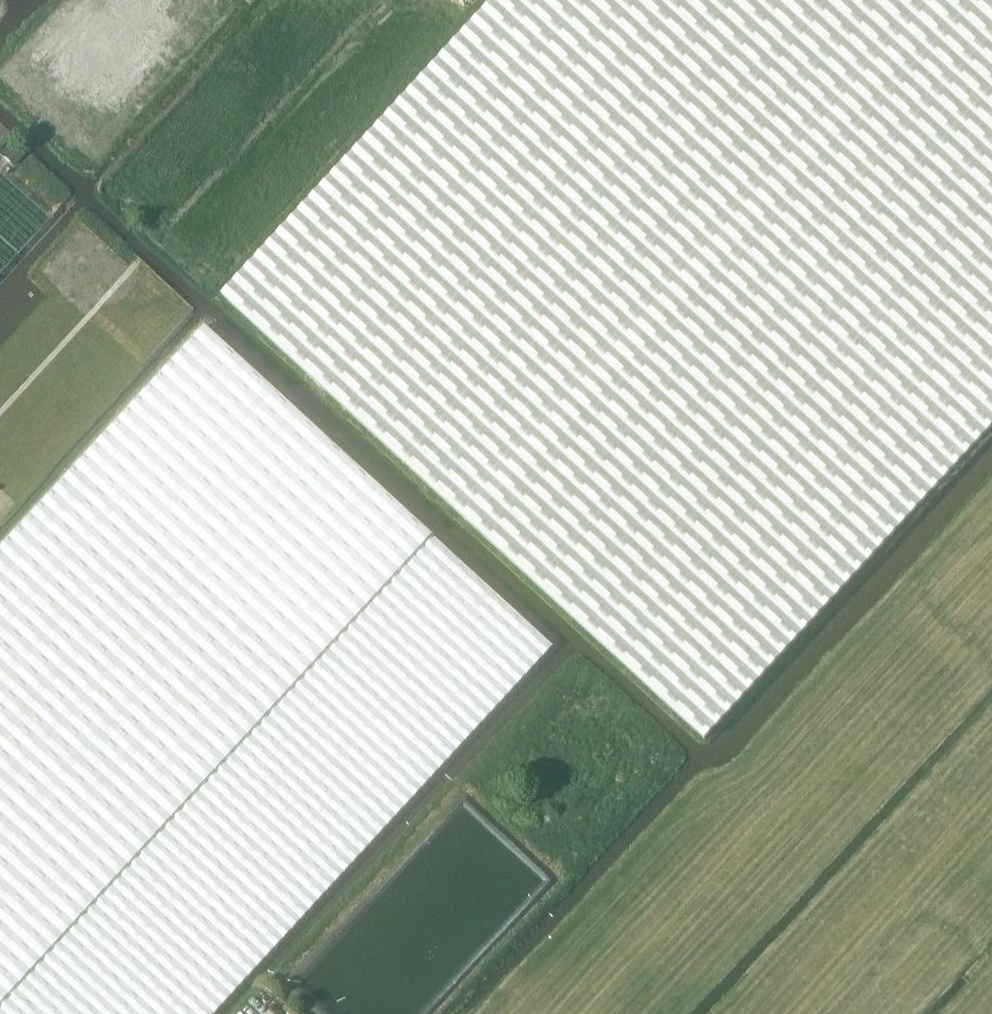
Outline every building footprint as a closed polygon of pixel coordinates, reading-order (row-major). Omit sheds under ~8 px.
[(228,298),(285,350),(344,403),(621,103),(716,0),(501,0),(229,297),(228,298)] [(344,403),(466,516),(505,473),(579,392),(616,350),(664,299),(937,4),(941,0),(716,0),(621,103),(344,403)] [(466,516),(491,538),(709,735),(991,426),(991,0),(941,0),(937,4),(664,299),(616,350),(579,392),(505,473),(466,516)] [(17,167),(26,156),(14,145),(4,156),(17,167)]
